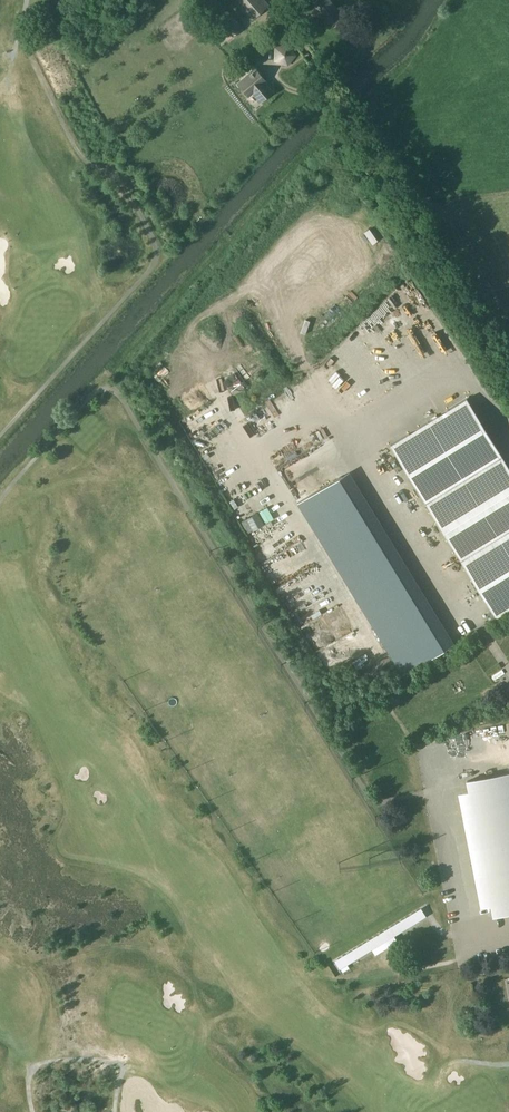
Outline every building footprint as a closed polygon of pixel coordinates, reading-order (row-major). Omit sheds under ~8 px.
[(41,1),(45,10),(53,7),(50,0),(45,0),(41,1)] [(242,28),(218,0),(196,0),(230,38),(242,28)] [(269,4),(265,0),(233,0),(251,20),(269,4)] [(318,9),(327,22),(340,13),(331,0),(317,0),(318,0),(312,4),(317,10),(318,9)] [(266,92),(271,88),(265,82),(267,80),(255,67),(237,82),(249,96),(253,92),(260,101),(268,94),(266,92)] [(467,398),(390,444),(495,617),(508,609),(508,467),(467,398)] [(297,502),(385,647),(392,658),(402,675),(455,643),(349,471),(297,502)] [(508,912),(508,772),(467,780),(493,915),(508,912)]
